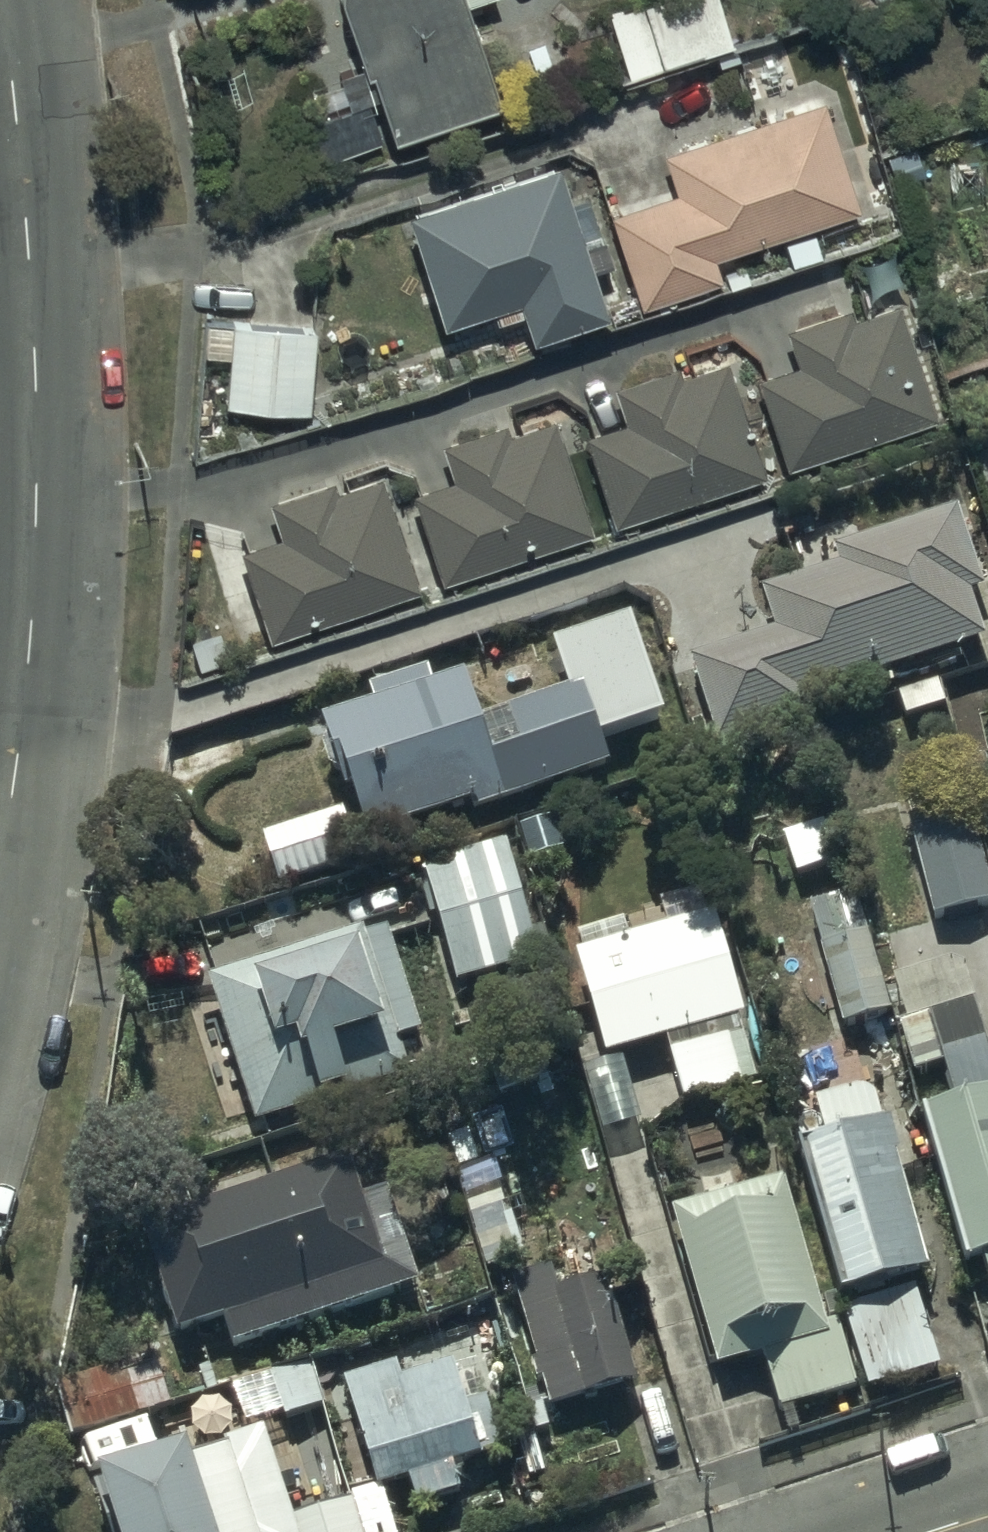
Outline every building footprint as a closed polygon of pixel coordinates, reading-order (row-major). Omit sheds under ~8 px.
[(363,73),(338,81),(349,113),(294,133),(307,171),(392,141),(394,145),(499,108),(465,9),(491,0),(338,0),(363,73)] [(611,16),(632,81),(735,48),(720,0),(661,0),(611,16)] [(559,34),(520,48),(537,95),(576,81),(559,34)] [(827,104),(666,158),(679,197),(613,218),(644,313),(723,287),(716,263),(864,215),(827,104)] [(562,168),(410,218),(448,331),(522,306),(536,347),(610,321),(562,168)] [(847,316),(786,336),(798,373),(760,386),(788,472),(937,424),(899,307),(849,323),(847,316)] [(318,335),(230,327),(223,409),(311,417),(318,335)] [(675,371),(612,390),(623,427),(585,439),(612,527),(764,480),(728,363),(678,378),(675,371)] [(508,427),(443,448),(456,487),(416,500),(445,587),(594,538),(556,425),(512,439),(508,427)] [(422,594),(381,482),(337,498),(332,483),(266,507),(280,545),(240,560),(272,648),(422,594)] [(775,633),(686,662),(715,752),(812,721),(805,700),(982,643),(968,599),(985,594),(957,508),(832,549),(838,567),(761,591),(775,633)] [(343,801),(257,832),(274,879),(364,847),(359,831),(463,794),(467,806),(606,756),(598,735),(660,713),(623,608),(552,633),(568,679),(471,714),(455,670),(423,681),(418,666),(362,686),(366,698),(313,717),(343,801)] [(930,919),(987,905),(987,880),(966,790),(902,805),(930,919)] [(419,861),(451,977),(539,953),(507,837),(419,861)] [(857,895),(803,910),(838,1032),(891,1017),(857,895)] [(600,1058),(664,1040),(682,1104),(753,1084),(735,1021),(741,1019),(712,917),(572,957),(600,1058)] [(388,922),(204,980),(251,1124),(408,1074),(397,1038),(422,1030),(388,922)] [(969,1005),(958,1008),(946,965),(892,981),(904,1024),(898,1025),(913,1076),(941,1068),(952,1106),(917,1115),(961,1267),(975,1263),(983,1293),(987,1291),(987,1070),(969,1005)] [(891,1112),(798,1137),(838,1285),(931,1261),(891,1112)] [(345,1163),(137,1233),(172,1338),(220,1322),(230,1351),(417,1288),(385,1194),(358,1203),(345,1163)] [(494,1164),(455,1173),(482,1273),(521,1262),(494,1164)] [(837,1326),(820,1330),(780,1179),(664,1210),(709,1378),(758,1365),(773,1420),(856,1398),(837,1326)] [(548,1265),(513,1275),(548,1400),(640,1375),(610,1267),(553,1283),(548,1265)] [(910,1290),(838,1311),(864,1391),(935,1368),(910,1290)] [(308,1362),(266,1375),(279,1421),(322,1408),(308,1362)] [(50,1388),(66,1440),(168,1410),(155,1367),(108,1381),(104,1371),(50,1388)] [(348,1500),(358,1531),(394,1531),(382,1490),(403,1484),(410,1511),(461,1497),(453,1468),(498,1456),(482,1399),(460,1406),(449,1369),(394,1384),(390,1369),(341,1382),(371,1493),(348,1500)] [(86,1484),(100,1531),(358,1531),(348,1500),(285,1518),(260,1432),(218,1444),(221,1454),(176,1467),(173,1458),(86,1484)]
